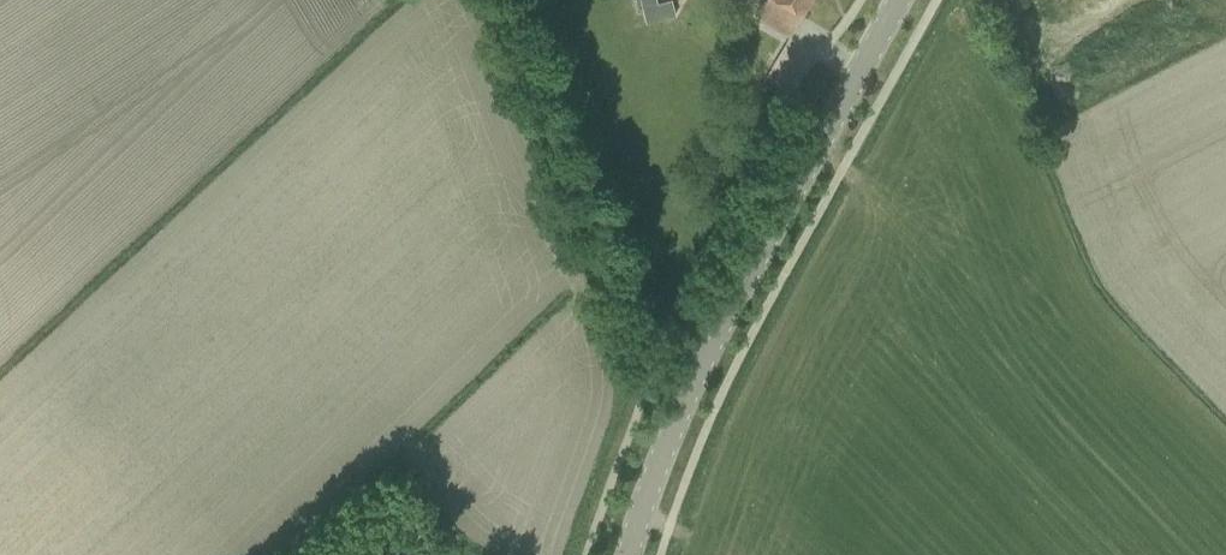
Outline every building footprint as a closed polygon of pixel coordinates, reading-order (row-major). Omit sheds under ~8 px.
[(642,6),(646,22),(675,14),(672,0),(668,0),(642,6)] [(762,1),(754,15),(789,35),(809,0),(763,0),(762,1)]
